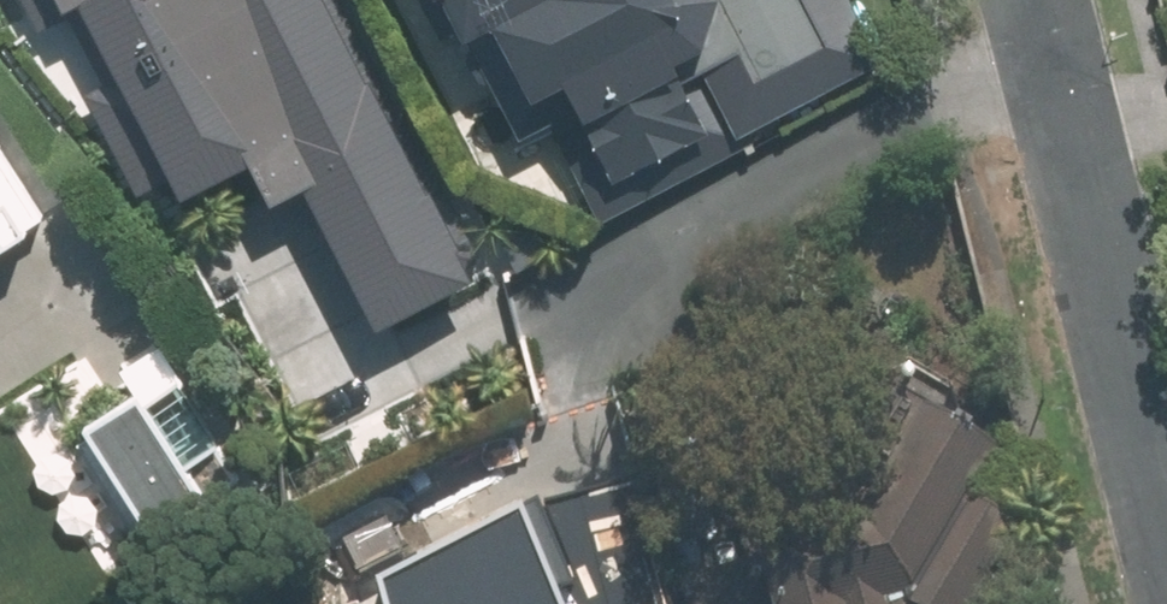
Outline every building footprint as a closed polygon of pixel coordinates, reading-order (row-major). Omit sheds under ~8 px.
[(194,182),(253,152),(271,188),(311,167),(383,308),(482,259),(351,0),(102,0),(194,182)] [(443,31),(478,13),(534,122),(555,111),(606,212),(900,63),(867,0),(427,0),(443,31)] [(47,202),(0,128),(0,232),(47,202)] [(234,491),(157,367),(101,401),(178,525),(234,491)] [(1015,577),(1001,569),(1031,515),(986,490),(1016,436),(957,403),(887,526),(681,576),(688,603),(1000,603),(1015,577)] [(575,582),(589,577),(551,491),(393,572),(399,603),(583,603),(575,582)]
